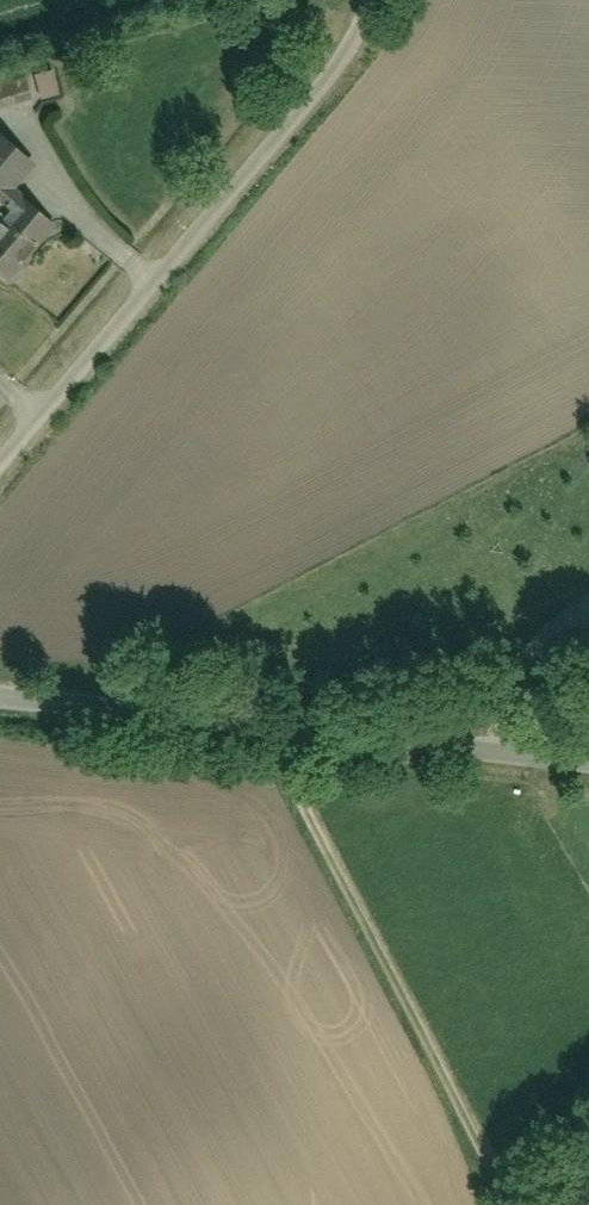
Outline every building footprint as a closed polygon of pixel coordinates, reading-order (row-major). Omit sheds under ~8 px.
[(35,103),(27,75),(0,82),(0,113),(35,103)] [(3,213),(0,218),(0,281),(9,288),(54,225),(3,189),(23,162),(0,145),(0,211),(3,213)]
